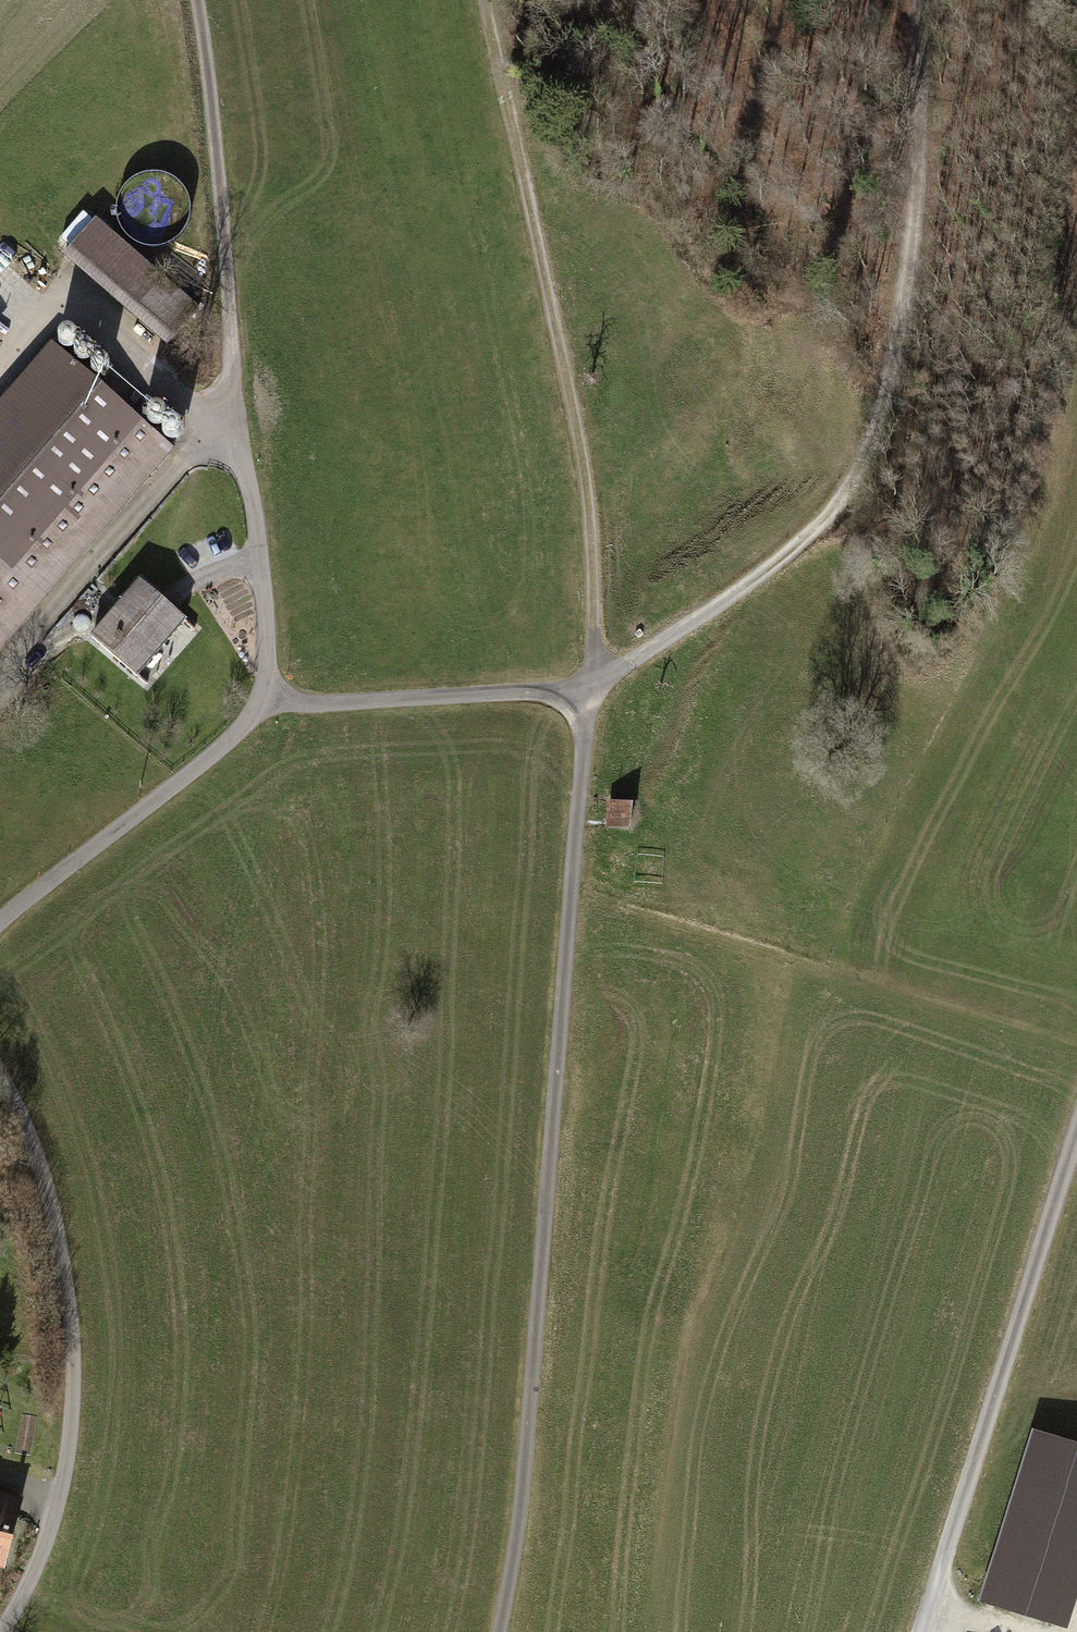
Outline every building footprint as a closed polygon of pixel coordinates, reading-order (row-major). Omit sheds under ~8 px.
[(191,186),(151,180),(143,230),(184,237),(191,186)] [(101,226),(66,266),(174,360),(208,321),(101,226)] [(61,357),(0,426),(0,656),(175,457),(61,357)] [(191,626),(141,587),(98,643),(148,682),(191,626)] [(626,828),(632,802),(607,797),(603,822),(626,828)] [(1069,1631),(1076,1631),(1076,1627),(1076,1445),(1035,1433),(984,1608),(1069,1631)] [(31,1512),(0,1503),(0,1582),(11,1585),(31,1512)]
